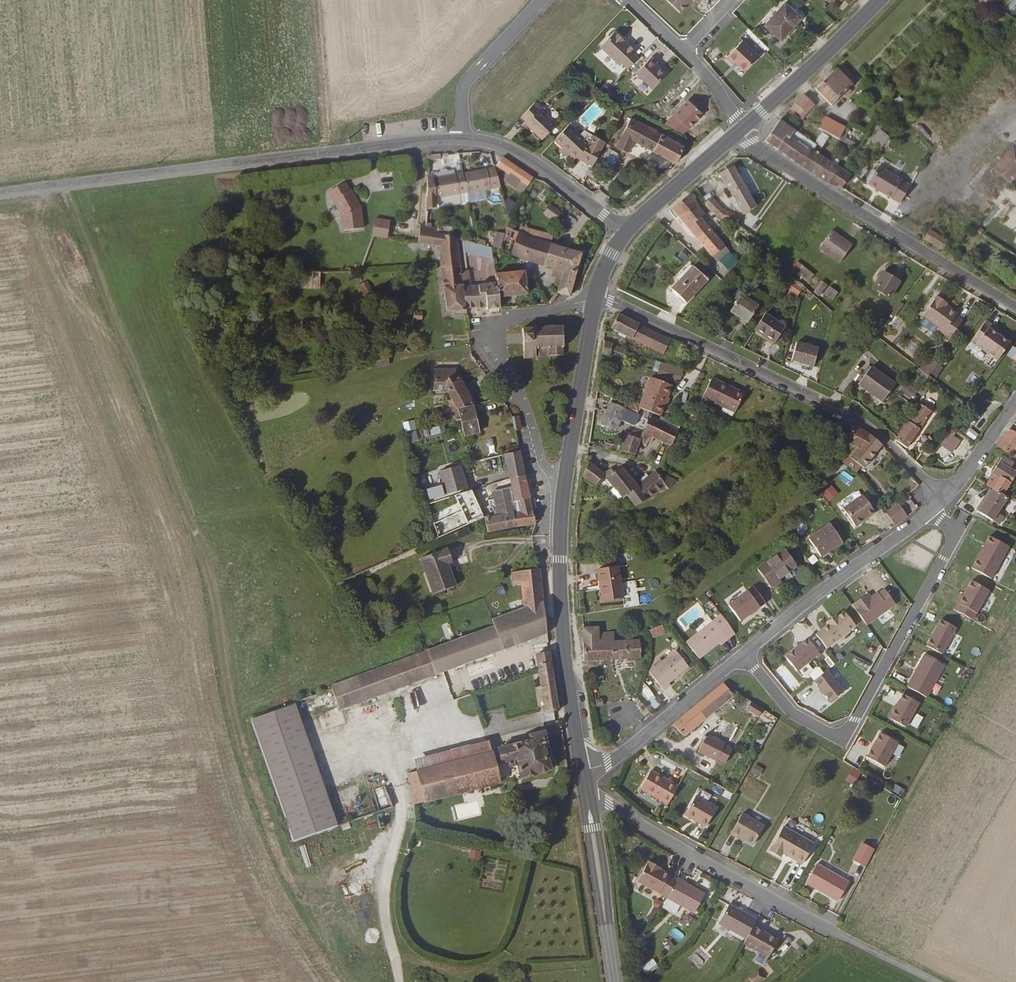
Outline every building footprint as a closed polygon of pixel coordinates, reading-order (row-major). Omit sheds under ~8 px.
[(677,12),(687,0),(664,0),(677,12)] [(785,38),(800,22),(784,8),(769,25),(785,38)] [(597,48),(624,72),(636,59),(630,53),(632,51),(611,32),(597,48)] [(755,57),(739,42),(723,60),(729,65),(730,63),(741,73),(755,57)] [(712,61),(722,53),(718,47),(708,55),(712,61)] [(633,74),(650,89),(664,73),(654,64),(656,62),(649,57),(633,74)] [(854,77),(841,66),(840,67),(853,79),(854,77)] [(844,87),(853,79),(840,67),(836,71),(832,67),(813,86),(829,102),(838,92),(844,87)] [(842,96),(847,90),(844,87),(838,92),(842,96)] [(913,122),(939,149),(972,118),(946,91),(913,122)] [(797,116),(809,102),(800,92),(786,106),(794,113),(797,116)] [(667,120),(683,135),(705,112),(690,97),(667,120)] [(901,108),(906,103),(900,97),(895,101),(901,108)] [(536,114),(538,112),(532,106),(518,121),(524,127),(523,128),(539,144),(552,129),(536,114)] [(839,127),(819,114),(812,124),(832,137),(839,127)] [(810,152),(814,145),(775,117),(764,142),(826,185),(839,188),(848,176),(810,152)] [(672,164),(680,147),(639,126),(628,121),(625,125),(613,149),(624,155),(630,145),(672,164)] [(580,135),(577,139),(566,128),(551,144),(559,151),(557,153),(558,160),(563,159),(569,165),(573,161),(589,170),(590,168),(597,155),(586,149),(590,141),(580,135)] [(871,139),(882,149),(891,139),(881,129),(871,139)] [(822,147),(830,137),(822,132),(815,142),(822,147)] [(597,155),(601,147),(590,141),(586,149),(597,155)] [(1015,177),(1015,148),(1013,145),(992,170),(1009,185),(1015,177)] [(528,182),(497,162),(491,171),(522,191),(528,182)] [(865,185),(889,199),(900,182),(876,167),(865,185)] [(596,184),(601,175),(590,168),(589,170),(585,176),(596,184)] [(465,199),(495,192),(489,174),(460,180),(464,198),(465,199)] [(755,207),(736,175),(722,182),(741,215),(755,207)] [(432,233),(434,205),(464,198),(460,180),(460,179),(428,186),(427,232),(432,233)] [(352,188),(350,189),(346,181),(330,189),(340,208),(341,228),(362,228),(361,207),(352,188)] [(702,216),(692,204),(686,196),(670,210),(710,258),(722,248),(719,244),(724,239),(712,224),(707,229),(699,219),(702,216)] [(504,208),(513,210),(515,200),(507,198),(504,208)] [(724,213),(709,199),(703,206),(713,218),(737,225),(740,218),(724,213)] [(543,214),(556,221),(562,211),(550,204),(543,214)] [(374,220),(372,236),(386,239),(389,223),(374,220)] [(427,232),(426,232),(426,228),(419,227),(416,245),(439,250),(437,257),(439,272),(460,271),(455,243),(434,239),(435,234),(432,233),(427,232)] [(528,258),(530,239),(525,236),(514,230),(508,228),(507,235),(505,250),(528,258)] [(553,236),(527,229),(525,236),(530,239),(551,244),(553,236)] [(850,246),(830,231),(818,248),(838,263),(850,246)] [(943,243),(926,232),(920,241),(937,251),(943,243)] [(507,235),(499,233),(496,248),(505,250),(507,235)] [(528,258),(547,264),(551,244),(530,239),(528,258)] [(496,248),(479,244),(461,240),(463,250),(496,257),(496,248)] [(564,269),(576,273),(582,251),(551,244),(547,264),(553,266),(564,269)] [(555,278),(561,280),(564,269),(553,266),(551,273),(556,275),(555,278)] [(681,303),(704,281),(690,267),(667,289),(681,303)] [(558,289),(571,292),(576,273),(564,269),(561,280),(558,289)] [(307,271),(306,287),(320,288),(320,271),(307,271)] [(458,315),(464,314),(464,311),(463,294),(460,275),(460,271),(439,272),(444,314),(457,313),(458,315)] [(484,309),(485,312),(496,311),(495,298),(495,288),(470,288),(468,281),(470,280),(470,277),(467,277),(467,274),(465,274),(460,275),(463,294),(464,311),(484,309)] [(870,290),(885,299),(896,283),(880,274),(870,290)] [(520,277),(494,280),(495,288),(495,298),(522,294),(520,277)] [(785,289),(795,298),(803,289),(792,280),(785,289)] [(834,300),(838,290),(825,284),(820,294),(834,300)] [(357,312),(368,307),(360,286),(349,291),(357,312)] [(953,315),(955,313),(947,307),(946,309),(941,306),(943,304),(944,303),(934,296),(920,315),(936,327),(934,329),(947,339),(960,321),(953,315)] [(726,312),(742,324),(753,309),(737,297),(726,312)] [(780,330),(761,315),(750,331),(769,345),(780,330)] [(607,330),(661,354),(668,341),(614,316),(607,330)] [(974,343),(996,359),(1004,347),(983,330),(989,322),(984,318),(970,337),(975,341),(974,343)] [(992,329),(994,325),(989,322),(983,330),(1004,347),(1008,341),(992,329)] [(522,329),(524,358),(535,357),(535,360),(539,359),(539,356),(548,356),(563,355),(562,327),(522,329)] [(916,354),(920,345),(911,341),(907,350),(916,354)] [(605,342),(604,348),(625,352),(626,345),(605,342)] [(787,363),(808,370),(814,354),(793,346),(787,363)] [(929,356),(921,368),(936,378),(944,366),(929,356)] [(681,382),(684,368),(656,360),(652,375),(681,382)] [(429,372),(431,391),(442,390),(444,382),(454,378),(453,369),(429,372)] [(855,387),(880,404),(893,386),(868,369),(855,387)] [(470,407),(458,376),(454,378),(444,382),(442,390),(448,399),(455,411),(470,407)] [(636,406),(659,417),(673,388),(651,377),(636,406)] [(714,402),(737,413),(746,394),(714,379),(703,402),(712,406),(714,402)] [(1002,386),(994,394),(1001,401),(1009,393),(1002,386)] [(917,398),(918,391),(905,388),(904,396),(917,398)] [(453,419),(457,418),(455,411),(448,399),(443,401),(453,419)] [(478,402),(478,410),(491,409),(491,401),(478,402)] [(601,422),(614,429),(625,409),(612,402),(601,422)] [(917,404),(894,436),(893,438),(891,441),(904,449),(929,412),(917,404)] [(460,431),(474,428),(470,407),(455,411),(457,418),(453,419),(450,419),(451,423),(457,421),(460,431)] [(517,431),(524,428),(520,414),(512,417),(517,431)] [(658,439),(665,442),(673,426),(650,417),(643,433),(630,428),(621,450),(635,453),(640,441),(648,444),(650,442),(655,444),(658,439)] [(408,441),(419,440),(416,420),(405,422),(408,441)] [(444,424),(430,428),(432,435),(446,431),(444,424)] [(857,448),(867,434),(852,425),(847,437),(845,439),(845,442),(857,448)] [(674,446),(681,430),(673,426),(665,442),(674,446)] [(975,440),(980,433),(970,427),(966,434),(975,440)] [(1011,429),(997,448),(1010,455),(1015,447),(1015,432),(1011,429)] [(948,460),(961,437),(950,430),(940,446),(943,448),(939,455),(948,460)] [(862,467),(879,444),(867,434),(857,448),(845,442),(847,448),(847,452),(850,452),(851,454),(848,457),(862,467)] [(518,445),(507,448),(508,455),(520,453),(518,445)] [(508,455),(504,455),(509,479),(509,481),(525,478),(520,453),(508,455)] [(996,459),(987,474),(988,475),(996,480),(990,489),(1001,495),(1002,493),(1004,490),(1013,475),(1003,469),(1005,464),(996,459)] [(433,467),(439,489),(449,487),(444,479),(456,476),(452,462),(433,467)] [(603,476),(590,464),(588,467),(584,474),(585,475),(598,484),(603,476)] [(618,490),(630,478),(620,467),(607,478),(618,490)] [(843,469),(838,476),(848,484),(853,477),(843,469)] [(660,475),(655,474),(640,488),(635,492),(644,502),(649,498),(650,499),(668,486),(673,490),(680,484),(671,479),(667,482),(660,475)] [(988,475),(982,485),(990,489),(996,480),(988,475)] [(449,487),(458,485),(456,476),(444,479),(449,487)] [(635,492),(640,488),(630,478),(618,490),(627,500),(635,492)] [(492,484),(493,490),(505,486),(503,481),(492,484)] [(827,500),(839,495),(834,485),(822,491),(827,500)] [(1001,495),(990,489),(977,512),(992,520),(996,512),(1006,496),(1002,493),(1001,495)] [(471,497),(459,505),(472,526),(482,521),(484,535),(532,527),(524,490),(489,495),(493,518),(486,519),(471,497)] [(870,510),(877,506),(867,490),(860,494),(859,493),(839,505),(850,524),(870,511),(870,510)] [(881,513),(890,526),(903,517),(893,504),(881,513)] [(999,524),(1003,516),(996,512),(992,520),(999,524)] [(806,539),(818,557),(839,544),(828,526),(806,539)] [(1008,543),(989,532),(972,564),(991,575),(1008,543)] [(773,580),(792,569),(782,552),(753,570),(765,590),(775,583),(773,580)] [(416,569),(430,601),(452,592),(443,573),(448,571),(442,557),(416,569)] [(454,565),(468,562),(466,557),(453,560),(454,565)] [(600,600),(620,597),(615,566),(596,569),(600,600)] [(492,625),(493,631),(388,670),(332,689),(331,695),(252,730),(295,855),(316,848),(319,856),(324,854),(322,846),(397,820),(401,798),(392,802),(391,800),(327,823),(319,797),(296,729),(350,707),(419,679),(453,667),(507,648),(543,634),(537,569),(510,574),(511,586),(517,585),(519,606),(492,625)] [(980,582),(963,572),(954,588),(952,587),(948,595),(967,605),(980,582)] [(851,601),(866,621),(895,600),(883,584),(870,593),(867,589),(851,601)] [(728,604),(740,622),(763,606),(750,589),(728,604)] [(698,597),(703,605),(710,601),(704,593),(698,597)] [(826,619),(813,629),(824,643),(852,620),(841,606),(835,612),(833,610),(824,617),(826,619)] [(750,621),(755,628),(768,618),(762,611),(750,621)] [(717,643),(729,633),(717,613),(683,641),(696,656),(715,640),(717,643)] [(940,616),(926,642),(941,651),(956,624),(940,616)] [(649,636),(663,631),(661,623),(647,628),(649,636)] [(603,632),(603,628),(580,628),(581,661),(637,656),(637,651),(639,651),(639,648),(637,648),(636,640),(614,641),(613,632),(603,632)] [(816,648),(805,633),(782,651),(794,666),(816,648)] [(664,681),(684,665),(672,650),(645,672),(659,690),(666,684),(664,681)] [(943,662),(924,651),(906,683),(926,694),(943,662)] [(542,710),(555,708),(546,653),(533,655),(542,710)] [(829,666),(837,663),(833,655),(825,658),(829,666)] [(842,688),(826,667),(812,677),(829,699),(842,688)] [(675,742),(731,694),(721,680),(663,728),(675,742)] [(647,686),(640,691),(654,709),(661,704),(647,686)] [(918,700),(902,691),(889,715),(905,724),(918,700)] [(744,706),(757,715),(761,706),(749,698),(744,706)] [(612,727),(619,725),(616,712),(625,710),(622,701),(607,704),(612,727)] [(911,725),(919,728),(923,716),(916,713),(911,725)] [(725,736),(734,742),(741,730),(733,725),(725,736)] [(896,740),(878,730),(865,754),(882,764),(896,740)] [(732,745),(723,741),(724,739),(706,732),(699,750),(717,758),(718,756),(726,760),(732,745)] [(521,782),(536,777),(548,773),(540,746),(543,745),(541,739),(527,743),(528,746),(497,757),(500,770),(507,768),(508,774),(518,772),(521,782)] [(491,750),(418,775),(421,784),(494,759),(491,750)] [(664,756),(661,764),(678,770),(681,763),(664,756)] [(504,788),(499,773),(494,759),(421,784),(431,813),(504,788)] [(751,772),(760,777),(764,769),(756,764),(751,772)] [(859,769),(851,764),(844,776),(853,781),(859,769)] [(638,788),(665,803),(675,785),(648,770),(638,788)] [(510,786),(505,771),(499,773),(504,788),(510,786)] [(533,783),(537,782),(536,777),(521,782),(522,786),(527,784),(528,787),(533,785),(533,783)] [(895,783),(891,790),(902,796),(906,789),(895,783)] [(421,784),(411,788),(416,805),(420,817),(431,813),(421,784)] [(346,811),(352,810),(350,795),(343,796),(346,811)] [(683,813),(703,825),(714,806),(693,795),(683,813)] [(477,815),(477,805),(456,805),(456,816),(477,815)] [(739,812),(727,832),(734,837),(735,835),(742,838),(750,843),(760,825),(739,812)] [(781,850),(801,861),(812,841),(780,824),(766,850),(777,856),(781,850)] [(861,841),(853,860),(867,866),(875,847),(861,841)] [(470,849),(469,855),(479,857),(480,851),(470,849)] [(815,860),(805,879),(837,897),(847,878),(815,860)] [(634,885),(662,901),(673,882),(671,882),(653,871),(654,870),(646,865),(634,885)] [(520,880),(517,891),(524,892),(526,882),(520,880)] [(691,917),(702,898),(673,882),(662,901),(691,917)] [(742,944),(750,930),(753,924),(726,908),(715,928),(742,944)] [(765,962),(775,944),(750,930),(742,944),(740,948),(765,962)] [(645,976),(653,971),(648,965),(641,970),(645,976)] [(765,978),(758,970),(748,977),(752,981),(760,981),(765,978)]
